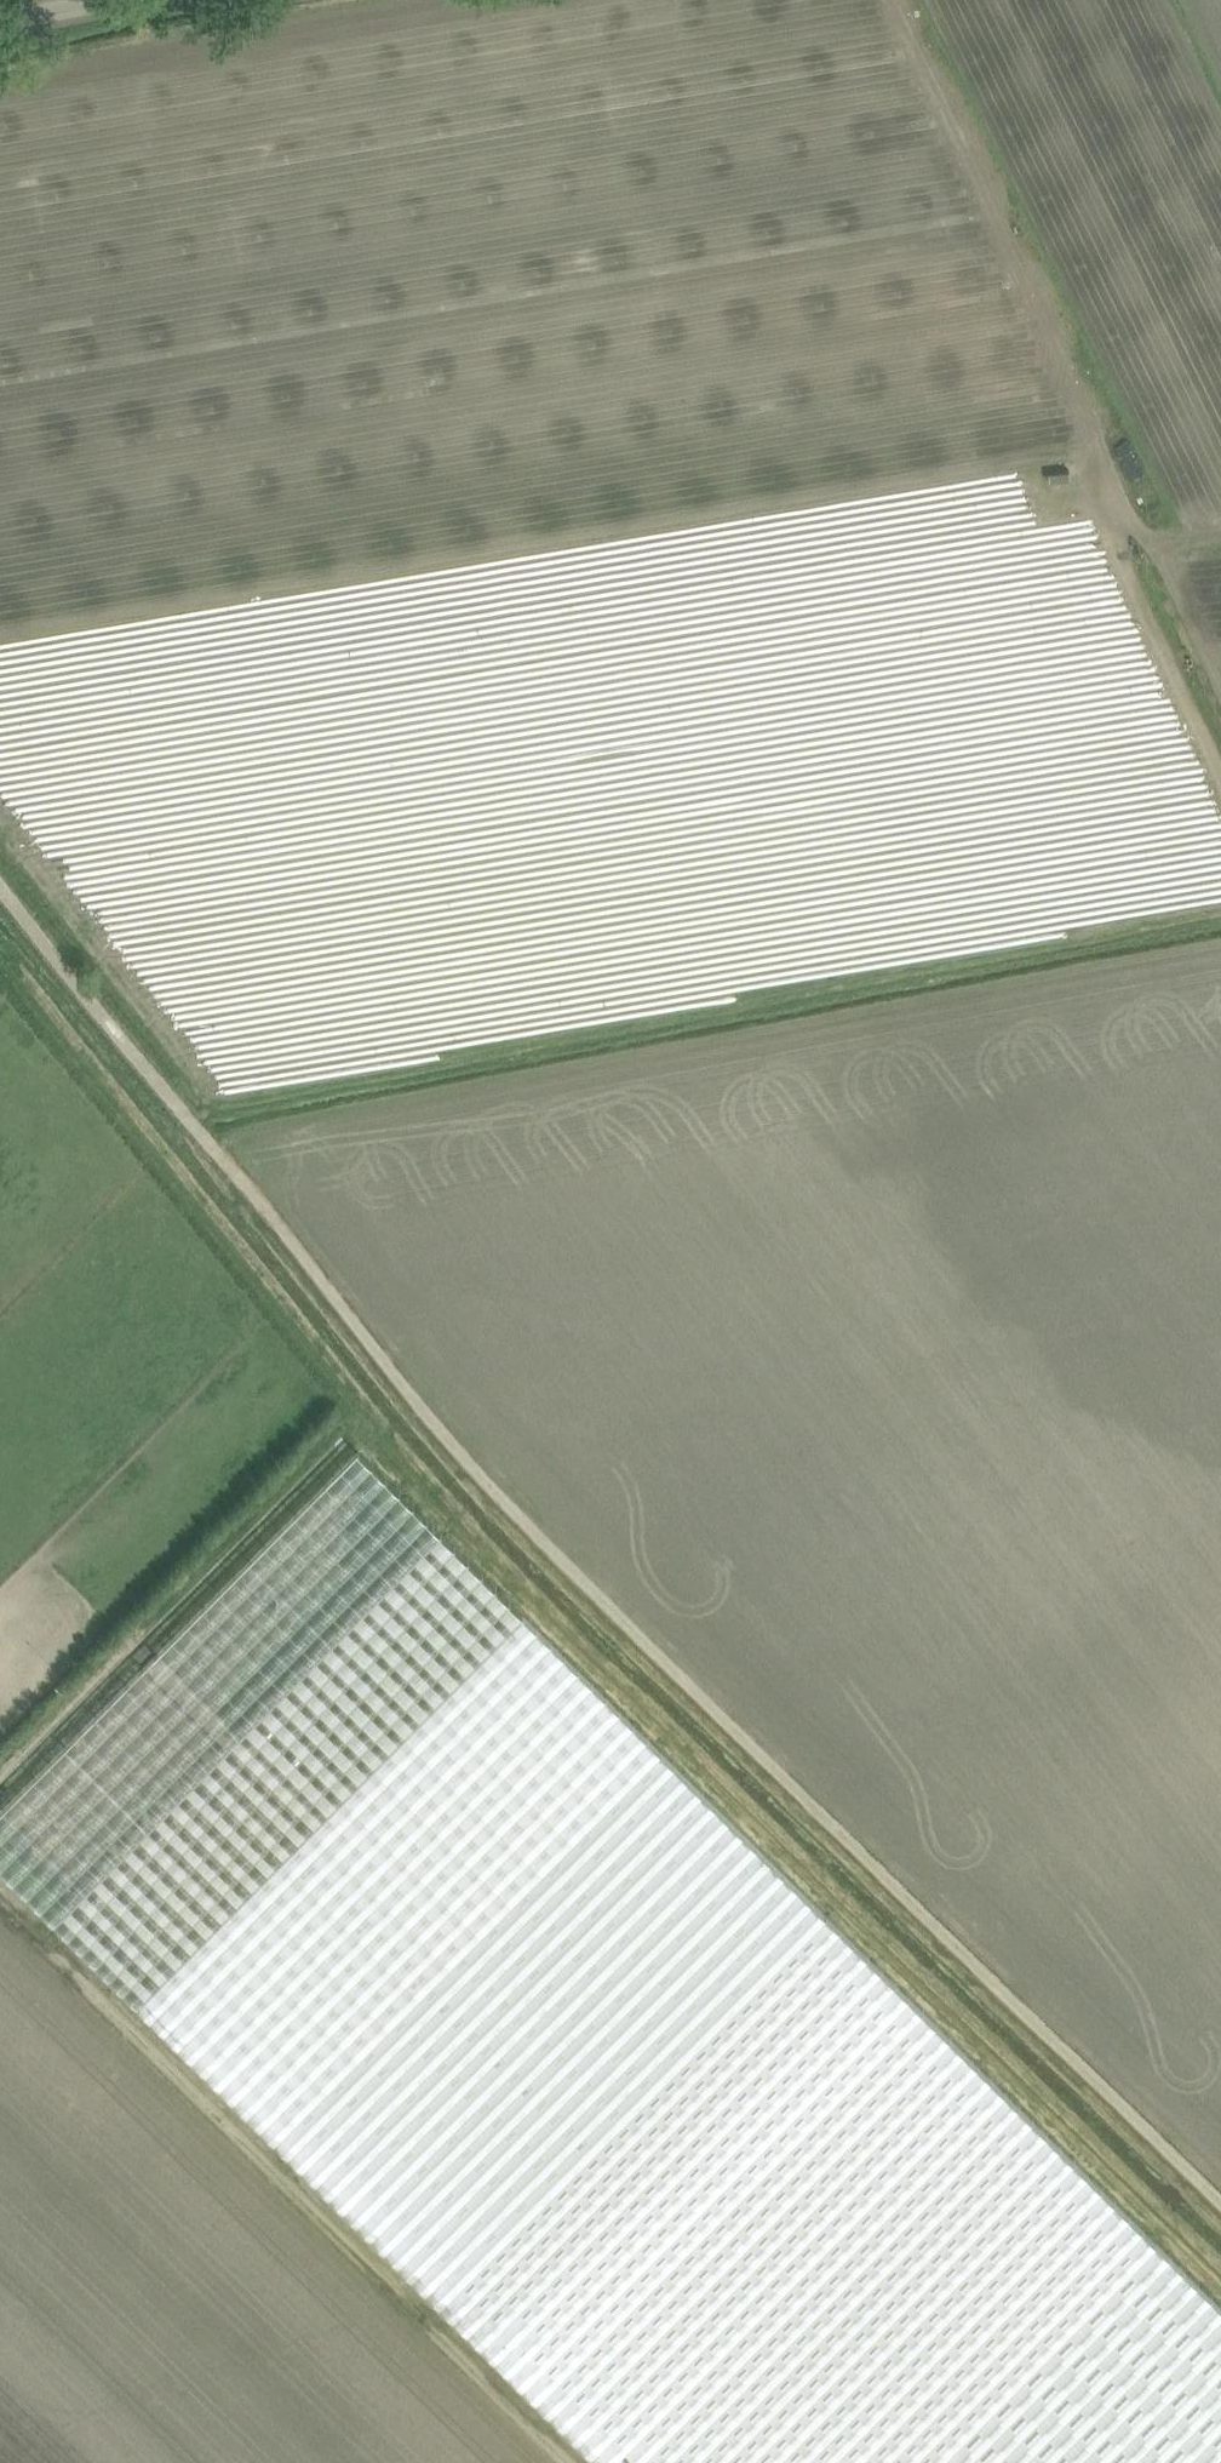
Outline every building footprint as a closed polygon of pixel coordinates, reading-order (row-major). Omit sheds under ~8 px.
[(601,2462),(1211,2462),(1220,2453),(1220,2307),(359,1451),(0,1811),(0,1866),(410,2274),(601,2462)]
